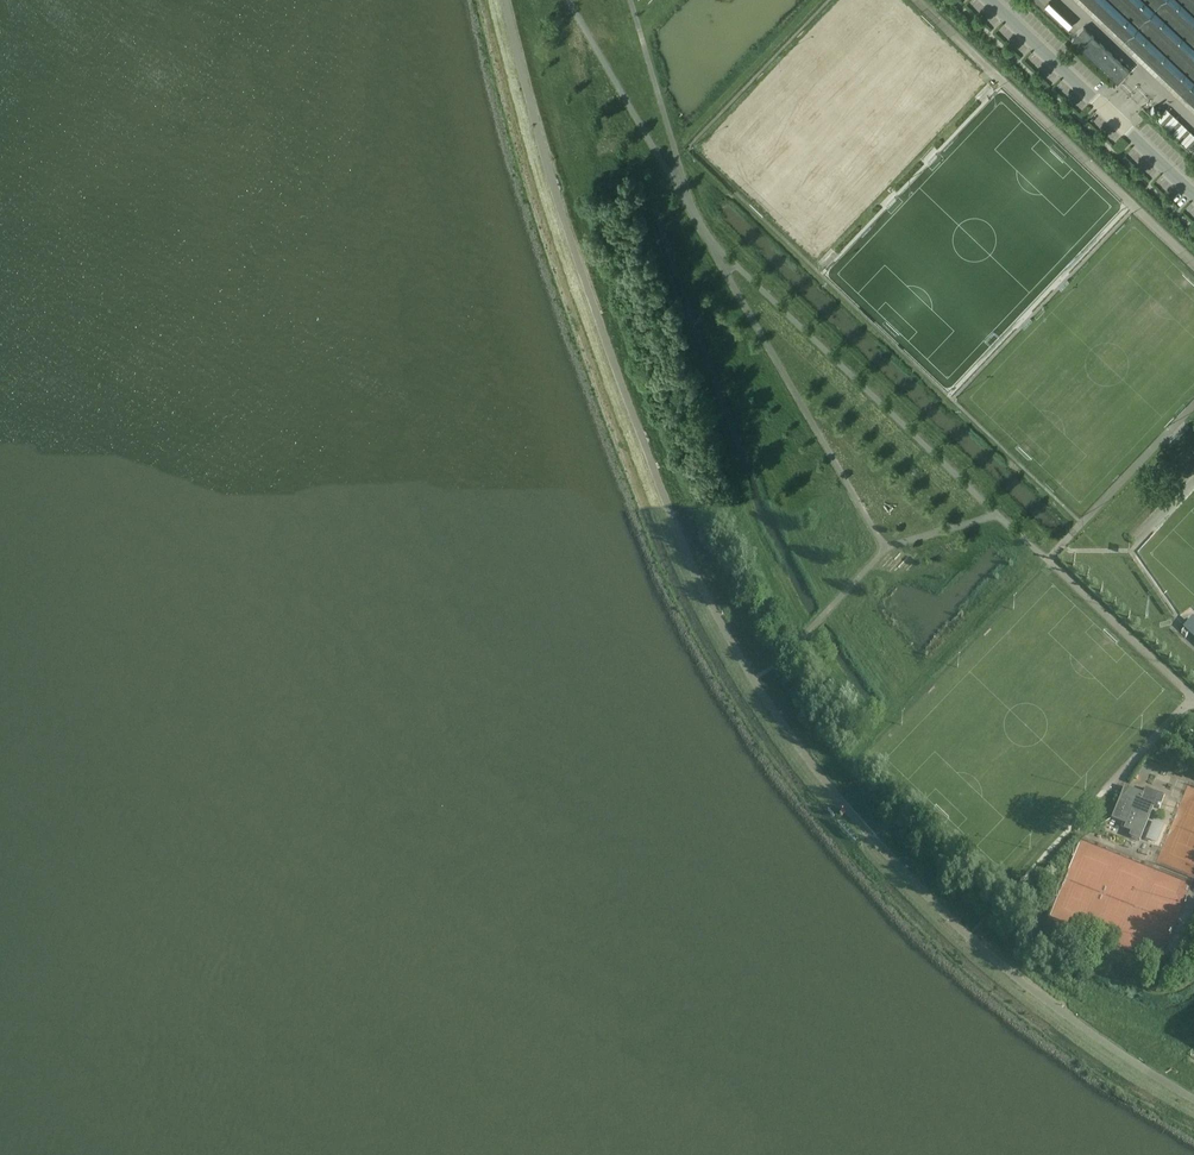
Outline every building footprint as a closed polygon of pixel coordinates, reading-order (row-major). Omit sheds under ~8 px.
[(1193,103),(1193,0),(1086,0),(1193,103)] [(1070,40),(1116,84),(1118,81),(1128,71),(1082,28),(1070,40)] [(1193,641),(1193,625),(1188,619),(1179,627),(1193,641)] [(1129,837),(1140,841),(1153,807),(1159,809),(1164,796),(1145,789),(1143,794),(1124,787),(1111,819),(1125,825),(1123,830),(1130,832),(1129,837)]
